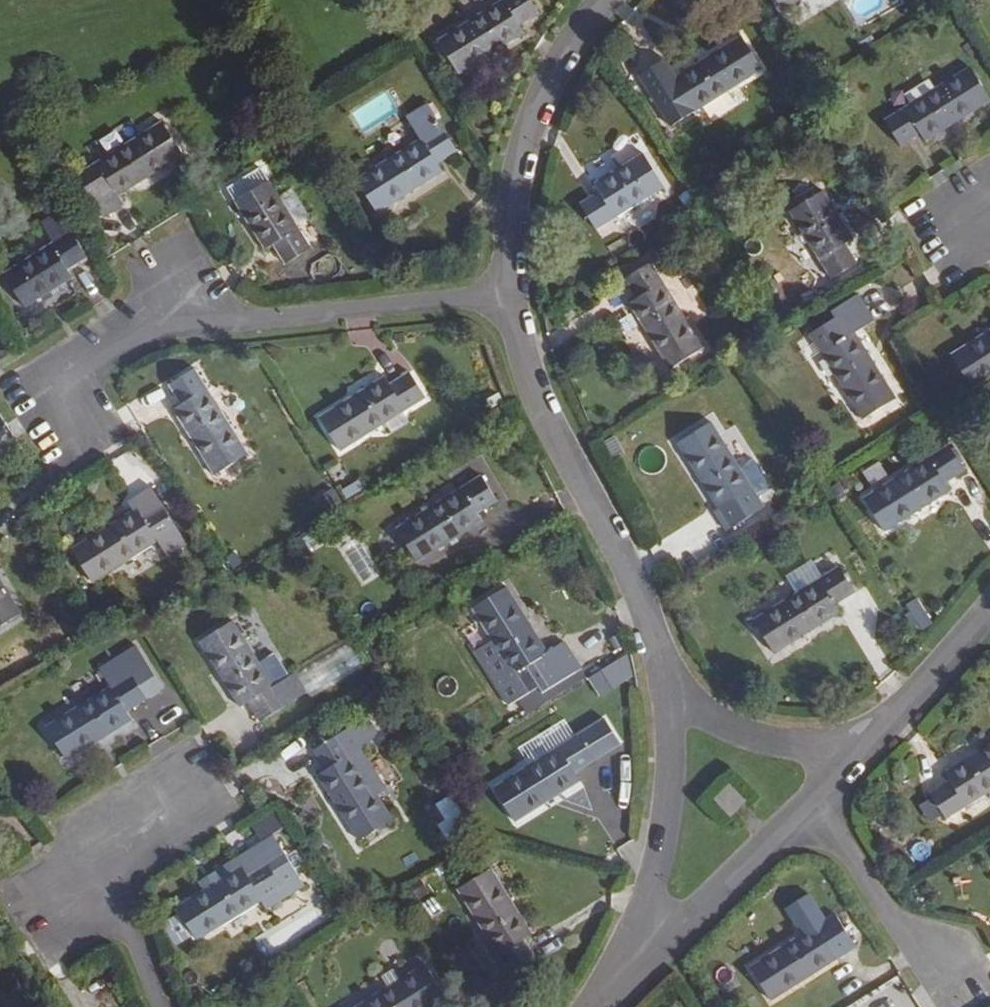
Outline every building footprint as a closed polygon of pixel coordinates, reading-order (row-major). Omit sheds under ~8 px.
[(439,40),(460,75),(526,35),(520,26),(541,14),(533,0),(504,0),(439,40)] [(784,11),(802,0),(777,0),(784,11)] [(809,9),(824,0),(804,0),(809,9)] [(741,36),(674,78),(664,61),(644,73),(677,125),(696,113),(738,86),(763,71),(741,36)] [(885,120),(901,147),(920,135),(925,143),(989,103),(989,98),(970,67),(885,120)] [(421,138),(357,179),(379,214),(445,173),(440,165),(459,153),(429,104),(408,117),(421,138)] [(164,120),(78,174),(105,218),(126,205),(121,196),(185,157),(164,120)] [(644,154),(595,183),(600,192),(581,204),(597,230),(666,189),(644,154)] [(227,189),(235,202),(270,180),(263,168),(227,189)] [(270,180),(235,202),(265,250),(274,245),(286,266),(314,249),(298,224),(281,197),(270,180)] [(311,216),(293,189),(281,197),(298,224),(311,216)] [(824,190),(789,211),(832,280),(859,264),(848,246),(856,241),(824,190)] [(73,232),(4,273),(27,308),(74,278),(69,270),(89,258),(73,232)] [(647,257),(621,273),(637,299),(629,304),(671,370),(705,349),(647,257)] [(837,319),(809,334),(862,421),(897,399),(857,333),(873,324),(858,298),(833,312),(837,319)] [(952,355),(972,389),(989,378),(989,331),(952,355)] [(183,405),(174,410),(215,476),(250,454),(198,369),(170,385),(183,405)] [(386,377),(321,417),(342,451),(387,424),(393,433),(411,423),(404,413),(428,399),(411,372),(391,384),(386,377)] [(500,392),(487,400),(491,408),(504,401),(500,392)] [(713,423),(678,443),(719,510),(728,505),(740,524),(766,507),(758,494),(768,488),(751,461),(740,467),(713,423)] [(950,445),(864,499),(885,533),(952,490),(948,483),(966,471),(950,445)] [(482,476),(397,529),(419,563),(484,523),(479,514),(498,502),(482,476)] [(359,479),(342,489),(348,499),(365,489),(359,479)] [(135,511),(73,549),(94,583),(160,542),(170,558),(189,546),(154,488),(130,503),(135,511)] [(315,496),(322,513),(341,504),(334,488),(315,496)] [(295,539),(303,552),(319,542),(311,529),(295,539)] [(832,555),(771,593),(779,606),(754,621),(775,655),(843,613),(838,605),(856,594),(832,555)] [(23,615),(0,577),(0,629),(23,615)] [(509,588),(474,610),(494,643),(526,696),(539,688),(543,694),(583,669),(566,642),(550,653),(509,588)] [(235,621),(201,643),(241,709),(250,703),(261,722),(312,691),(301,671),(275,687),(235,621)] [(509,706),(526,696),(494,643),(477,653),(509,706)] [(112,687),(47,727),(67,762),(134,721),(129,713),(166,691),(137,646),(100,669),(112,687)] [(280,652),(261,663),(275,687),(294,675),(280,652)] [(588,673),(594,690),(626,678),(619,661),(588,673)] [(605,718),(495,788),(517,824),(581,782),(577,774),(622,745),(605,718)] [(361,722),(315,751),(327,771),(320,775),(359,841),(394,820),(379,794),(388,789),(364,748),(373,743),(361,722)] [(946,773),(951,781),(931,794),(948,820),(989,794),(989,746),(946,773)] [(732,785),(716,800),(733,817),(748,802),(732,785)] [(451,793),(433,802),(441,819),(436,822),(445,839),(468,827),(451,793)] [(260,837),(282,825),(275,811),(253,823),(260,837)] [(280,845),(177,908),(198,942),(276,895),(281,903),(306,888),(280,845)] [(493,869),(459,889),(511,975),(538,959),(526,939),(534,935),(493,869)] [(835,913),(750,966),(772,1002),(837,960),(832,952),(852,940),(835,913)] [(358,1006),(436,1006),(447,1000),(426,965),(358,1006)]
